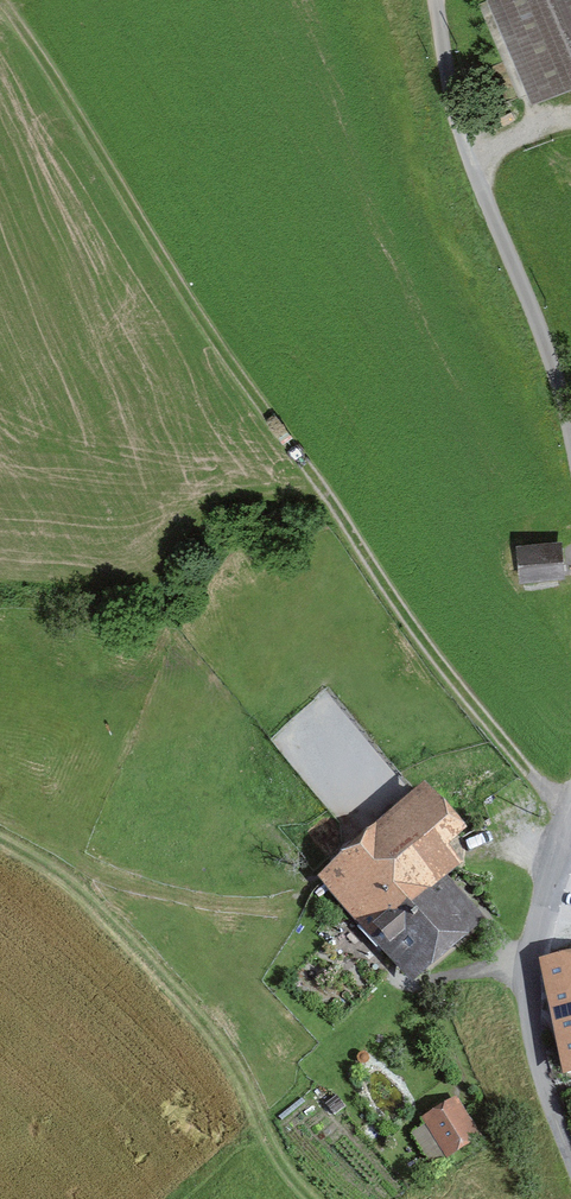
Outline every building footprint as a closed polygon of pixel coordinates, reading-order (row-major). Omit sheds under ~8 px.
[(512,108),(570,82),(570,0),(465,0),(512,108)] [(547,544),(499,546),(501,584),(549,581),(547,544)] [(394,983),(468,921),(430,876),(443,866),(432,852),(446,841),(409,796),(308,881),(394,983)] [(548,957),(570,1066),(570,952),(548,957)] [(430,1166),(468,1144),(443,1100),(405,1122),(430,1166)]
